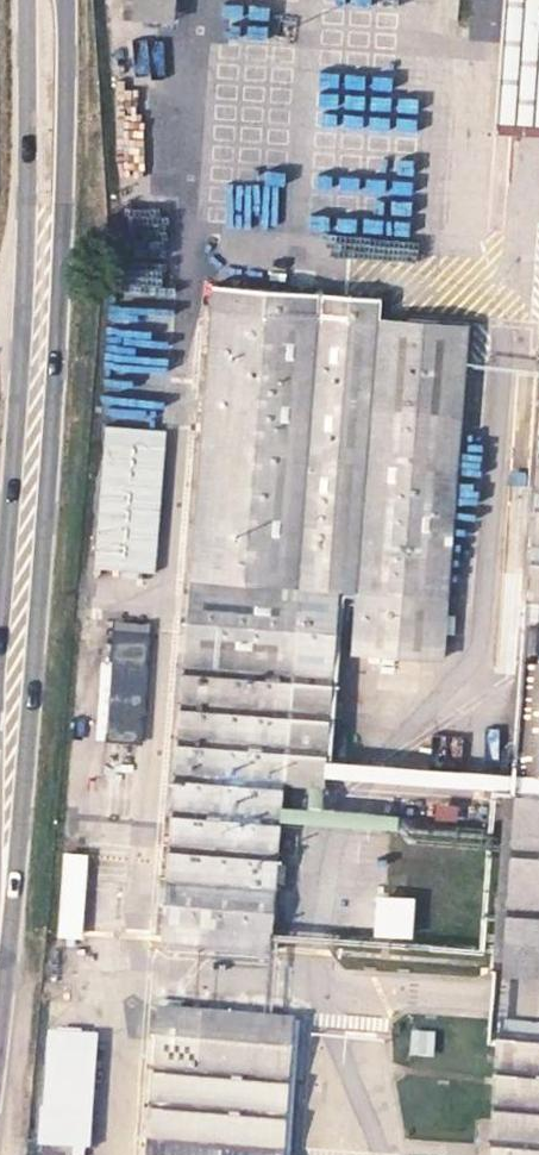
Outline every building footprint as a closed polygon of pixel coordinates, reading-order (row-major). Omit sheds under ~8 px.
[(494,120),(538,123),(538,0),(502,0),(494,120)] [(212,308),(163,944),(265,952),(292,679),(331,682),(338,592),(355,593),(445,599),(466,328),(212,308)] [(529,598),(538,598),(538,458),(529,598)] [(114,527),(110,569),(146,572),(149,529),(114,527)] [(355,593),(351,655),(440,662),(445,599),(355,593)] [(149,635),(150,624),(117,621),(115,632),(149,635)] [(113,664),(107,739),(142,743),(149,635),(115,632),(113,646),(105,645),(102,662),(113,664)] [(516,775),(538,777),(538,664),(524,663),(516,775)] [(113,746),(111,782),(140,783),(142,748),(113,746)] [(501,976),(538,979),(538,797),(515,795),(501,976)] [(66,855),(60,936),(81,938),(87,856),(66,855)] [(383,895),(382,937),(420,938),(421,896),(383,895)] [(149,1154),(283,1154),(291,1022),(159,1011),(149,1154)] [(46,1032),(41,1114),(93,1118),(99,1035),(46,1032)] [(491,1154),(538,1154),(538,1050),(499,1047),(491,1154)]
